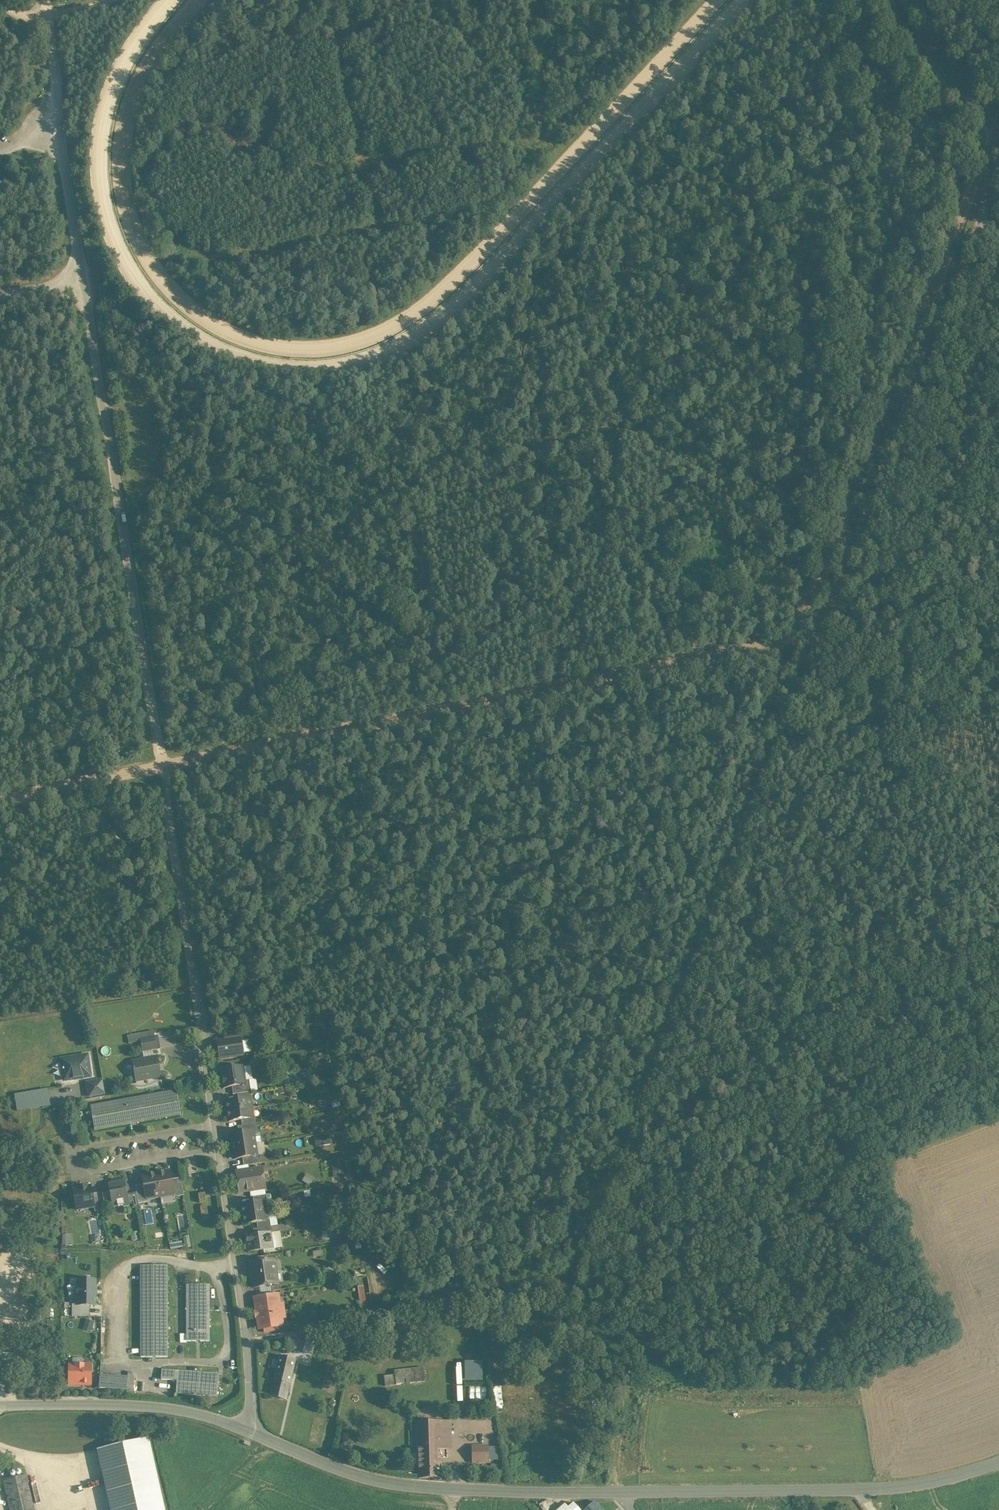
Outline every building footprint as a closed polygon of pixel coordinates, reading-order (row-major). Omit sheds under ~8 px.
[(37,194),(30,196),(31,203),(39,202),(37,194)] [(242,1033),(224,1035),(225,1041),(241,1039),(243,1039),(242,1033)] [(225,1041),(217,1042),(219,1058),(243,1055),(241,1039),(225,1041)] [(87,1056),(61,1060),(64,1080),(90,1077),(87,1056)] [(157,1057),(133,1061),(136,1081),(161,1077),(157,1057)] [(252,1065),(245,1066),(247,1080),(250,1080),(251,1091),(258,1090),(257,1078),(253,1078),(252,1065)] [(242,1067),(221,1070),(224,1088),(232,1087),(245,1085),(244,1081),(242,1067)] [(102,1080),(87,1083),(89,1097),(105,1094),(102,1080)] [(245,1085),(232,1087),(233,1095),(237,1094),(251,1092),(249,1080),(244,1081),(245,1085)] [(14,1093),(16,1110),(50,1106),(48,1089),(14,1093)] [(176,1091),(91,1107),(95,1130),(181,1115),(176,1091)] [(238,1100),(226,1102),(229,1121),(241,1120),(252,1118),(252,1117),(250,1099),(249,1098),(238,1100)] [(252,1118),(241,1120),(242,1126),(255,1124),(254,1117),(252,1117),(252,1118)] [(342,1128),(341,1118),(331,1119),(332,1128),(342,1128)] [(242,1126),(238,1126),(239,1134),(253,1132),(253,1133),(257,1132),(255,1124),(242,1126)] [(239,1134),(231,1135),(233,1147),(255,1144),(253,1133),(253,1132),(239,1134)] [(314,1135),(315,1145),(331,1144),(330,1134),(314,1135)] [(255,1144),(233,1147),(234,1159),(242,1158),(257,1156),(257,1155),(255,1144)] [(257,1156),(242,1158),(244,1166),(249,1165),(261,1163),(260,1155),(257,1155),(257,1156)] [(343,1157),(331,1159),(334,1177),(346,1175),(343,1157)] [(237,1173),(236,1173),(239,1192),(250,1190),(265,1188),(262,1169),(250,1171),(237,1173)] [(170,1171),(156,1173),(160,1197),(173,1195),(174,1194),(171,1180),(170,1171)] [(156,1173),(142,1176),(144,1185),(146,1199),(147,1199),(160,1197),(156,1173)] [(306,1173),(302,1181),(310,1184),(314,1176),(306,1173)] [(180,1178),(171,1180),(174,1194),(173,1195),(174,1197),(183,1196),(180,1178)] [(127,1180),(114,1182),(114,1184),(108,1185),(109,1188),(112,1203),(112,1208),(118,1207),(124,1206),(129,1205),(127,1195),(127,1190),(128,1190),(127,1180)] [(144,1185),(135,1186),(136,1193),(138,1204),(148,1202),(147,1199),(146,1199),(144,1185)] [(86,1187),(86,1186),(79,1187),(79,1188),(73,1190),(77,1210),(94,1207),(92,1194),(91,1186),(86,1187)] [(105,1192),(100,1193),(102,1208),(107,1207),(109,1204),(108,1203),(112,1203),(109,1188),(105,1189),(105,1192)] [(265,1188),(250,1190),(251,1197),(253,1197),(266,1195),(265,1188)] [(100,1193),(92,1194),(94,1207),(95,1212),(103,1211),(102,1208),(100,1193)] [(136,1193),(127,1195),(129,1205),(131,1204),(132,1209),(139,1208),(138,1204),(136,1193)] [(254,1203),(241,1205),(244,1224),(257,1223),(268,1221),(268,1220),(265,1202),(265,1201),(254,1203)] [(268,1221),(257,1223),(257,1229),(271,1227),(270,1220),(268,1220),(268,1221)] [(257,1229),(253,1229),(254,1235),(270,1233),(272,1233),(271,1227),(257,1229)] [(254,1235),(246,1236),(248,1252),(272,1249),(270,1233),(254,1235)] [(63,1234),(63,1245),(72,1245),(72,1234),(63,1234)] [(258,1263),(250,1264),(252,1276),(276,1272),(274,1261),(274,1260),(268,1261),(258,1263)] [(167,1266),(141,1266),(141,1357),(167,1357),(167,1266)] [(276,1272),(252,1276),(254,1288),(262,1287),(271,1285),(277,1284),(276,1272)] [(96,1281),(78,1281),(78,1305),(72,1305),(72,1317),(90,1317),(90,1306),(96,1306),(96,1281)] [(209,1299),(209,1285),(187,1285),(187,1341),(209,1341),(209,1310),(216,1310),(219,1310),(219,1306),(216,1306),(216,1300),(209,1299)] [(262,1292),(257,1293),(258,1300),(274,1298),(273,1291),(272,1291),(262,1292)] [(258,1300),(256,1300),(261,1327),(263,1327),(272,1325),(273,1331),(278,1330),(277,1325),(280,1324),(279,1313),(281,1311),(279,1300),(276,1298),(276,1297),(274,1298),(258,1300)] [(86,1319),(84,1329),(92,1331),(94,1321),(86,1319)] [(313,1342),(303,1342),(303,1353),(313,1353),(313,1342)] [(295,1360),(280,1357),(276,1376),(290,1379),(295,1360)] [(91,1365),(69,1364),(69,1384),(91,1385),(91,1365)] [(423,1367),(402,1370),(403,1384),(433,1380),(423,1367)] [(218,1374),(162,1370),(161,1379),(177,1380),(176,1393),(217,1396),(218,1374)] [(395,1375),(365,1378),(366,1388),(403,1384),(402,1370),(395,1371),(395,1375)] [(128,1377),(100,1375),(99,1388),(127,1390),(128,1377)] [(290,1379),(276,1376),(271,1396),(286,1399),(290,1379)] [(449,1422),(417,1423),(419,1463),(440,1462),(450,1462),(449,1422)] [(556,1431),(533,1433),(534,1441),(557,1438),(556,1431)] [(99,1451),(112,1509),(163,1509),(147,1440),(99,1451)] [(487,1447),(472,1447),(473,1462),(488,1461),(487,1447)] [(419,1463),(418,1463),(419,1478),(441,1477),(440,1462),(419,1463)] [(3,1480),(10,1509),(35,1509),(27,1474),(3,1480)] [(594,1502),(585,1509),(602,1509),(594,1502)]
